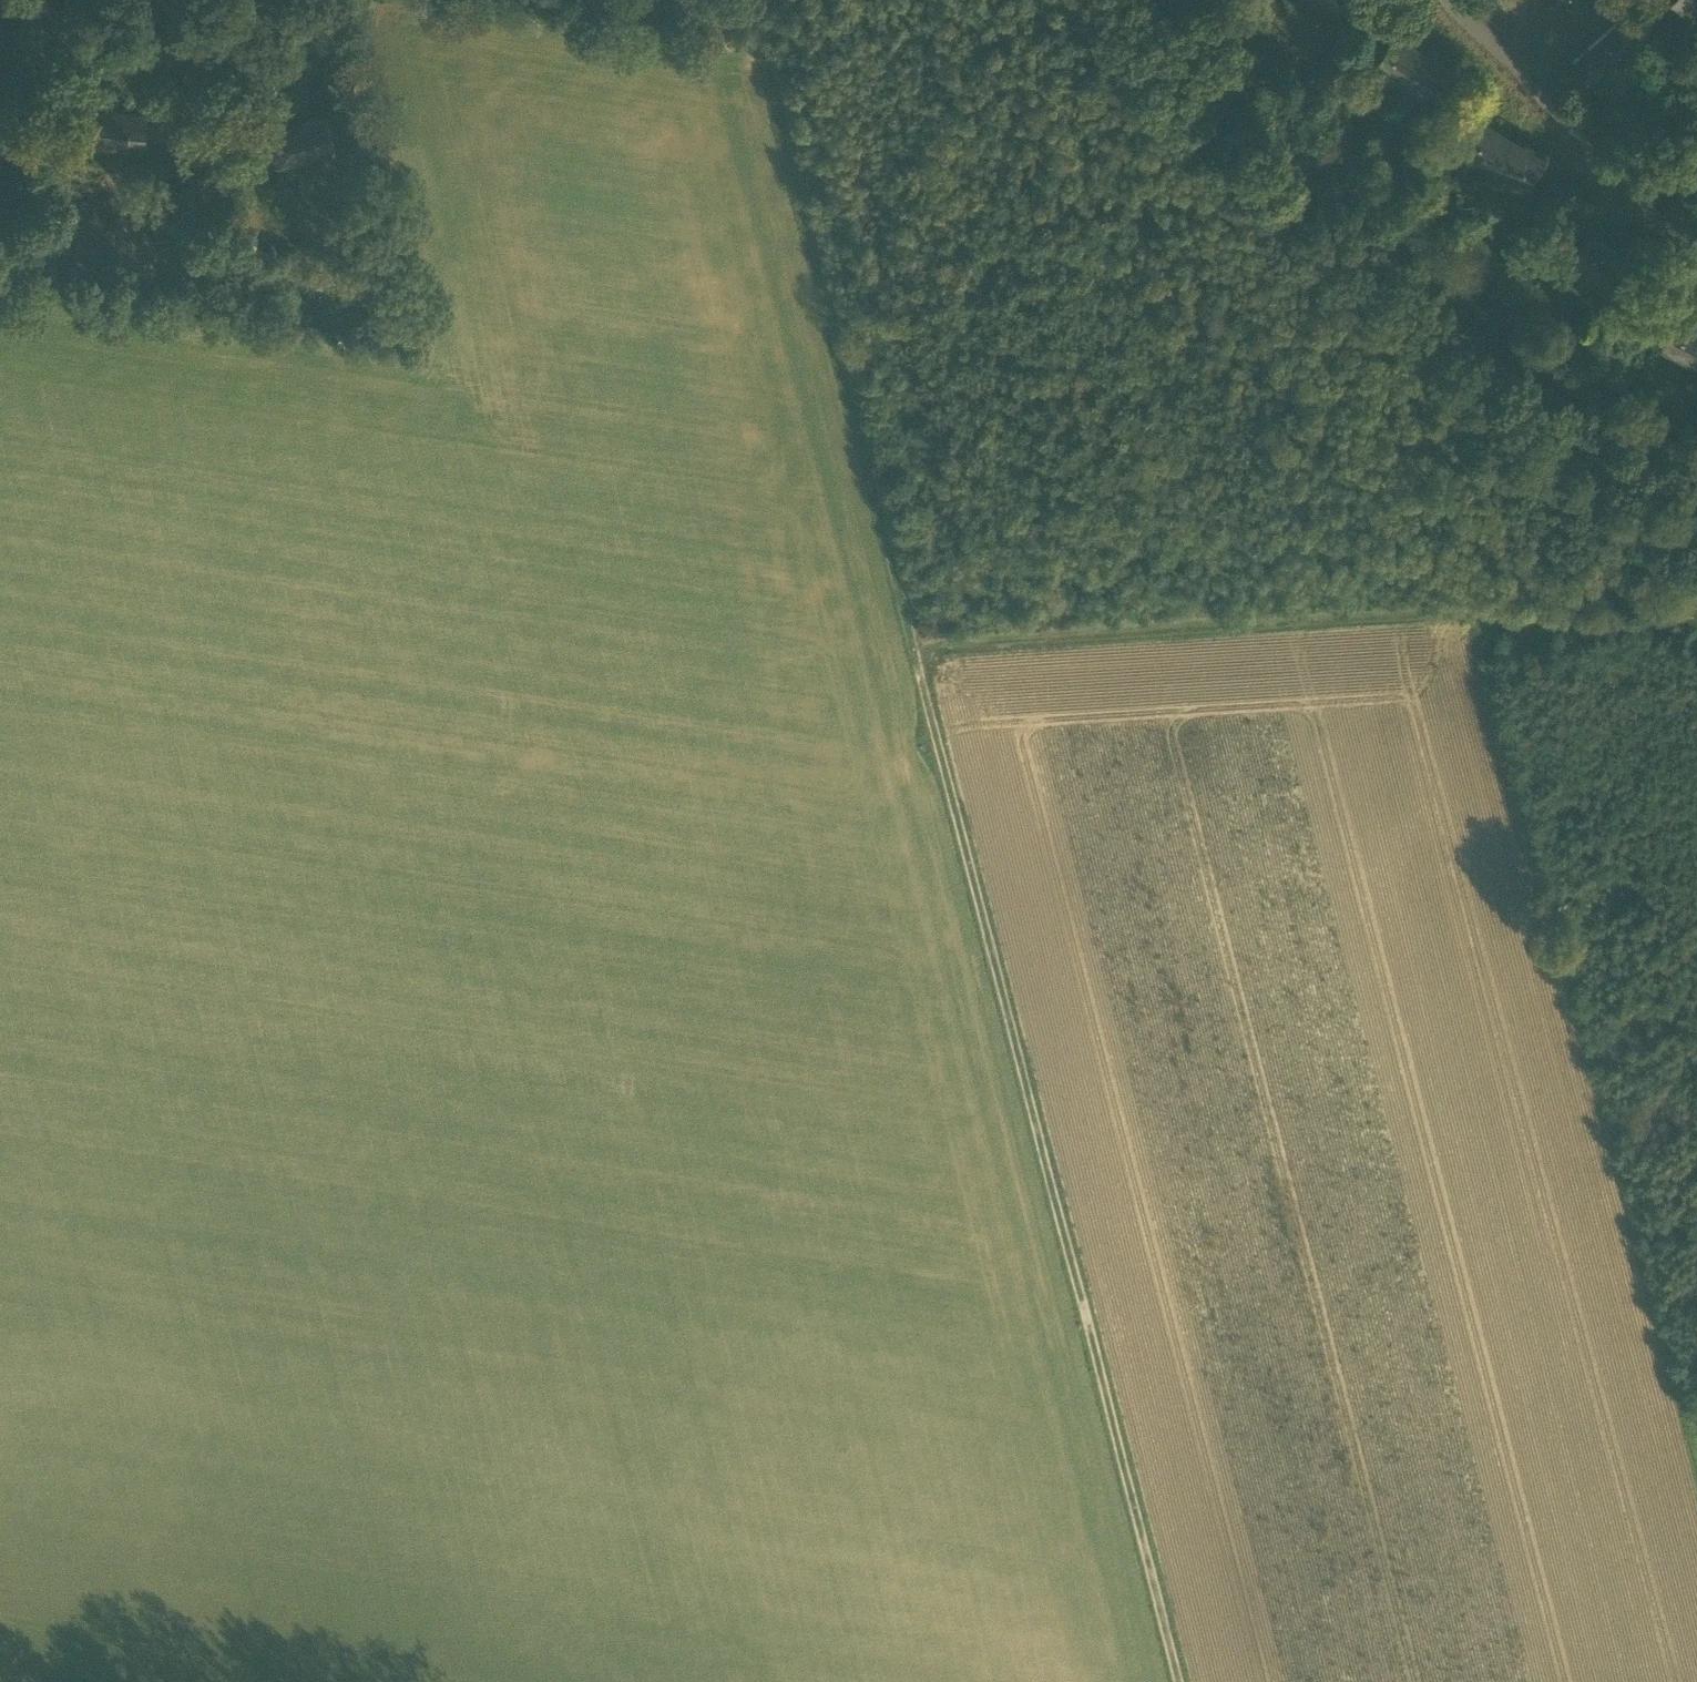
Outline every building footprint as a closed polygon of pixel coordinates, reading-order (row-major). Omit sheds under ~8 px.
[(1348,13),(1355,0),(1324,0),(1348,13)] [(1438,63),(1425,55),(1408,83),(1441,102),(1460,70),(1440,58),(1438,63)] [(147,114),(86,107),(85,117),(83,117),(82,123),(84,123),(82,139),(143,147),(145,137),(146,126),(147,114)] [(180,114),(164,113),(163,128),(146,126),(145,137),(177,141),(180,114)] [(1499,128),(1481,117),(1461,149),(1494,168),(1510,141),(1497,133),(1499,128)] [(1523,148),(1510,141),(1494,168),(1526,188),(1545,156),(1525,144),(1523,148)] [(1595,204),(1582,196),(1564,225),(1584,237),(1588,231),(1582,227),(1595,204)] [(1637,260),(1588,231),(1584,237),(1572,257),(1621,287),(1637,260)] [(1675,314),(1672,321),(1661,342),(1696,360),(1696,326),(1675,314)]
